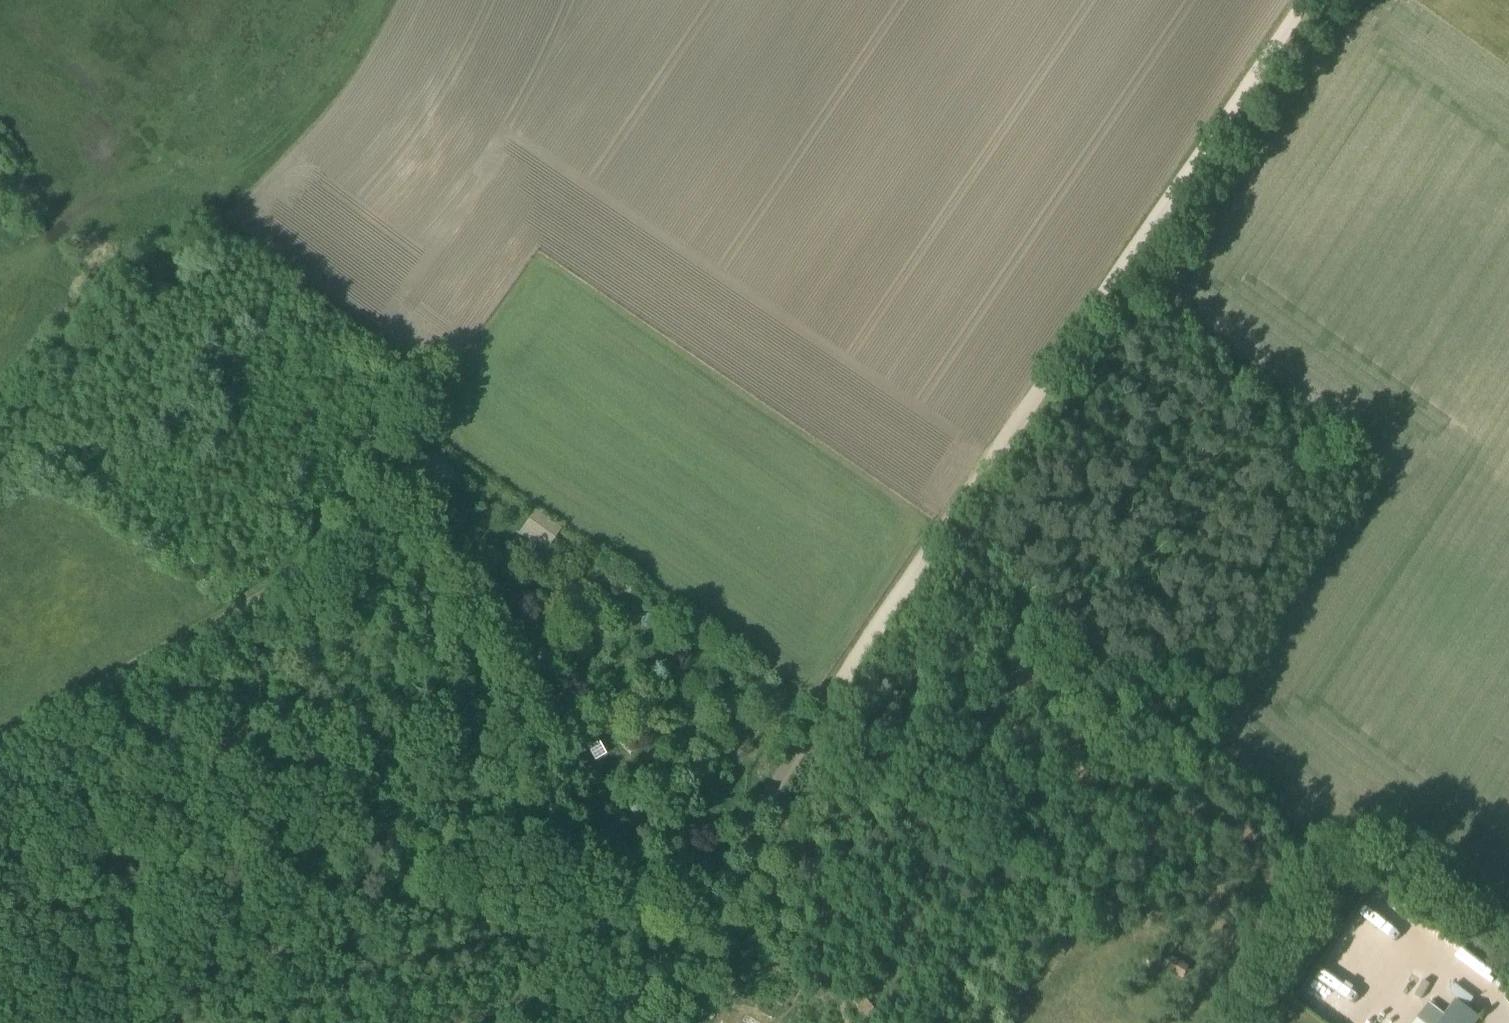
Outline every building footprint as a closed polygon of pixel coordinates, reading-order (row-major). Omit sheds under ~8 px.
[(546,551),(563,526),(536,508),(519,533),(546,551)] [(1442,1022),(1481,1022),(1484,1018),(1460,1000),(1448,1015),(1442,1022)] [(1448,1015),(1432,1003),(1417,1022),(1442,1022),(1448,1015)]
